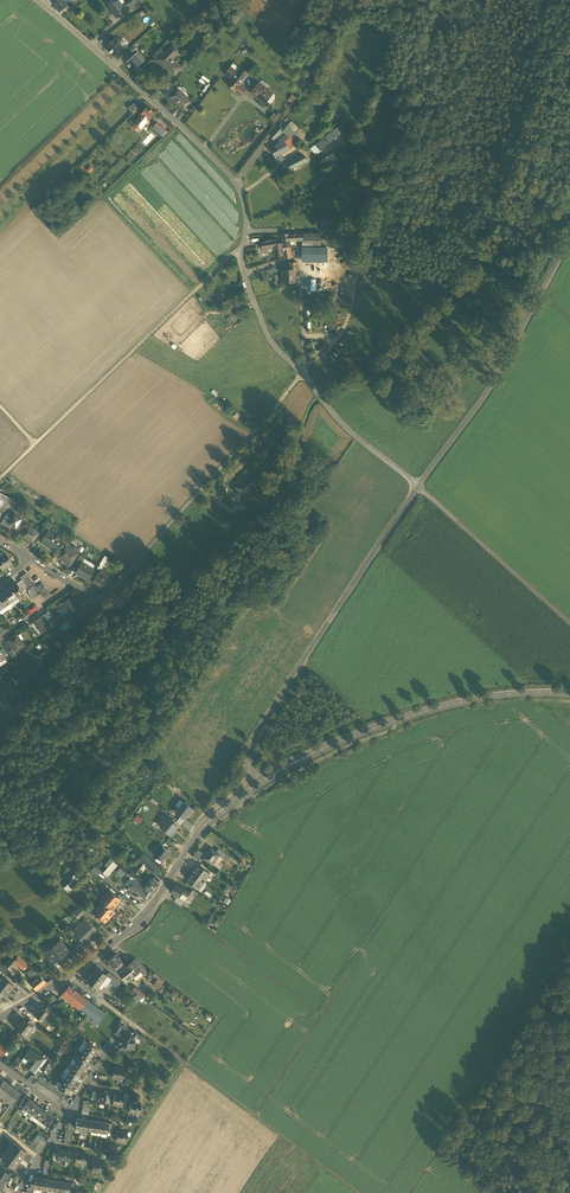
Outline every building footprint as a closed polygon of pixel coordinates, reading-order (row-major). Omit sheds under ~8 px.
[(64,0),(58,0),(55,3),(60,11),(68,5),(65,1),(64,0)] [(109,6),(116,18),(126,11),(123,7),(119,0),(118,0),(117,1),(109,6)] [(110,43),(105,37),(100,41),(104,47),(106,46),(110,43)] [(123,49),(115,38),(110,43),(106,46),(109,49),(108,49),(111,53),(112,52),(114,56),(123,49)] [(174,44),(165,53),(164,52),(156,61),(163,68),(165,65),(175,74),(179,70),(181,68),(172,60),(181,50),(174,44)] [(136,50),(133,47),(126,53),(129,57),(136,50)] [(138,52),(126,62),(134,70),(145,60),(138,52)] [(187,61),(181,68),(179,70),(182,72),(190,64),(187,61)] [(240,69),(233,63),(231,67),(238,72),(240,69)] [(240,69),(238,72),(231,67),(225,74),(232,80),(228,85),(235,91),(239,85),(248,74),(240,69)] [(259,83),(251,93),(265,104),(267,101),(273,94),(259,83)] [(245,90),(239,85),(235,91),(241,96),(245,90)] [(170,86),(163,94),(174,104),(176,103),(170,97),(168,96),(170,93),(172,95),(175,91),(170,86)] [(172,95),(170,97),(176,103),(183,110),(191,101),(178,89),(175,91),(172,95)] [(133,103),(127,109),(132,114),(138,108),(133,103)] [(147,108),(135,124),(141,129),(154,113),(147,108)] [(275,114),(273,112),(268,117),(275,122),(281,114),(277,111),(275,114)] [(163,128),(157,123),(152,129),(159,134),(163,128)] [(279,127),(271,136),(274,139),(282,130),(284,131),(279,127)] [(294,132),(290,129),(286,133),(287,134),(290,137),(294,132)] [(287,134),(279,140),(281,143),(284,141),(288,138),(290,137),(287,134)] [(329,134),(317,144),(320,148),(332,137),(329,134)] [(290,140),(288,138),(284,141),(288,149),(294,145),(290,140)] [(281,143),(276,145),(280,153),(288,149),(284,141),(281,143)] [(284,160),(281,154),(280,153),(276,145),(271,148),(277,158),(279,163),(284,160)] [(322,167),(336,160),(333,152),(318,159),(322,167)] [(301,156),(281,166),(285,173),(304,162),(303,160),(301,156)] [(321,233),(302,234),(302,240),(303,247),(304,247),(325,247),(325,240),(321,240),(321,233)] [(289,234),(282,234),(282,243),(283,248),(291,247),(290,245),(290,241),(289,234)] [(273,239),(262,242),(263,248),(267,248),(274,246),(273,239)] [(278,243),(278,239),(273,239),(274,246),(276,255),(284,254),(283,248),(282,243),(278,243)] [(340,239),(325,240),(325,247),(340,247),(340,239)] [(349,239),(340,239),(340,247),(349,247),(349,239)] [(291,247),(283,248),(284,254),(284,259),(292,258),(291,247)] [(322,248),(304,248),(303,248),(303,261),(317,260),(322,260),(322,248)] [(328,291),(327,248),(322,248),(322,260),(317,260),(318,279),(304,280),(305,292),(328,291)] [(293,262),(289,262),(290,270),(290,275),(295,274),(298,274),(297,263),(293,262)] [(271,266),(270,269),(267,268),(266,272),(274,275),(276,268),(271,266)] [(290,270),(282,270),(283,283),(296,282),(295,274),(290,275),(290,270)] [(241,318),(236,305),(230,307),(232,314),(229,315),(231,322),(241,318)] [(221,488),(220,490),(219,492),(219,493),(219,494),(220,496),(221,497),(223,498),(225,498),(227,497),(228,496),(229,494),(230,492),(229,490),(228,488),(226,487),(223,488),(221,488)] [(2,493),(0,496),(0,500),(4,502),(8,505),(12,500),(2,493)] [(234,505),(227,499),(224,503),(231,508),(234,505)] [(7,507),(6,509),(10,511),(15,501),(12,500),(8,505),(7,507)] [(34,513),(30,510),(26,518),(30,520),(34,513)] [(21,519),(9,512),(1,525),(8,529),(10,525),(16,528),(21,519)] [(39,533),(29,527),(22,537),(32,543),(39,533)] [(48,530),(46,534),(45,535),(41,543),(48,547),(48,546),(53,549),(57,543),(58,544),(62,538),(49,531),(48,530)] [(78,553),(65,546),(58,558),(70,565),(78,553)] [(0,559),(0,567),(3,571),(12,564),(6,555),(0,559)] [(81,555),(74,566),(78,568),(82,562),(82,563),(86,557),(81,555)] [(105,556),(100,565),(103,567),(109,558),(105,556)] [(82,563),(82,562),(78,568),(75,573),(86,580),(93,569),(82,563)] [(101,570),(93,582),(100,587),(108,574),(101,570)] [(22,580),(18,583),(21,586),(22,585),(25,589),(28,587),(27,586),(25,584),(23,581),(22,580)] [(17,584),(11,588),(17,597),(24,593),(17,584)] [(120,593),(127,599),(134,593),(126,586),(120,593)] [(11,588),(5,593),(11,601),(11,602),(17,597),(11,588)] [(0,596),(0,599),(5,606),(11,601),(5,593),(0,596)] [(71,597),(63,603),(70,613),(78,607),(71,597)] [(78,607),(70,613),(66,616),(68,619),(73,616),(79,612),(81,610),(78,607)] [(42,617),(34,623),(42,633),(50,627),(42,617)] [(24,646),(16,635),(8,641),(16,652),(24,646)] [(44,650),(35,656),(38,660),(40,663),(47,658),(45,657),(53,651),(45,641),(40,644),(44,650)] [(28,668),(20,673),(25,681),(37,672),(36,670),(32,665),(29,661),(25,664),(28,668)] [(11,690),(4,695),(9,703),(22,694),(17,688),(13,682),(8,685),(11,690)] [(195,810),(184,802),(180,808),(178,807),(175,811),(185,818),(187,815),(189,817),(195,810)] [(140,823),(143,817),(135,813),(132,818),(140,823)] [(165,816),(162,821),(164,823),(161,827),(165,830),(166,828),(168,830),(167,832),(172,835),(175,831),(174,831),(178,826),(174,823),(176,820),(173,818),(171,821),(165,816)] [(169,852),(162,846),(158,852),(157,851),(155,855),(162,861),(169,852)] [(219,855),(211,848),(203,858),(212,864),(219,855)] [(204,853),(198,849),(193,855),(199,859),(204,853)] [(226,854),(219,849),(216,852),(219,855),(224,858),(226,854)] [(150,860),(142,855),(139,858),(142,860),(140,862),(145,866),(150,860)] [(161,869),(150,860),(145,866),(157,875),(161,869)] [(140,862),(138,864),(133,871),(138,874),(145,866),(140,862)] [(112,863),(103,872),(107,876),(115,867),(112,863)] [(208,868),(202,863),(199,866),(206,871),(208,868)] [(199,866),(198,865),(193,872),(205,881),(205,880),(209,874),(206,871),(199,866)] [(120,877),(125,873),(119,867),(115,871),(120,877)] [(205,881),(193,872),(187,879),(188,880),(195,885),(199,888),(204,882),(205,881)] [(76,877),(73,875),(69,879),(70,881),(63,888),(68,892),(72,887),(71,886),(78,879),(76,877)] [(157,884),(149,879),(144,886),(145,887),(152,892),(157,884)] [(195,885),(188,880),(186,884),(192,889),(195,885)] [(145,887),(143,890),(138,887),(132,883),(129,888),(146,901),(152,892),(145,887)] [(186,890),(176,884),(171,892),(175,894),(174,896),(176,898),(177,898),(177,896),(180,897),(182,894),(184,895),(186,890)] [(117,897),(108,890),(104,895),(115,904),(116,903),(119,900),(120,899),(117,897)] [(126,899),(119,894),(117,897),(120,899),(119,900),(123,903),(126,899)] [(184,895),(182,894),(180,897),(180,898),(184,901),(185,902),(188,898),(188,897),(184,895)] [(115,904),(104,895),(100,900),(102,902),(111,910),(114,906),(115,904)] [(180,897),(177,896),(177,898),(176,898),(174,901),(181,906),(184,901),(180,898),(180,897)] [(111,910),(102,902),(98,908),(109,917),(110,915),(110,916),(113,912),(111,910)] [(84,912),(79,907),(73,912),(78,918),(84,912)] [(109,917),(98,908),(93,913),(105,922),(108,918),(109,917)] [(84,919),(79,924),(83,928),(76,935),(83,942),(90,935),(89,934),(94,929),(84,919)] [(78,923),(75,925),(76,926),(72,931),(76,935),(83,928),(79,924),(78,923)] [(69,952),(60,940),(57,943),(58,944),(49,950),(48,949),(45,952),(53,963),(57,960),(56,959),(64,953),(65,954),(69,952)] [(80,945),(75,949),(80,954),(85,950),(80,945)] [(122,961),(115,953),(107,960),(113,968),(114,968),(122,961)] [(27,965),(18,956),(16,958),(13,961),(16,964),(22,970),(27,965)] [(10,958),(4,965),(10,971),(16,964),(13,961),(11,959),(10,958)] [(122,961),(114,968),(118,972),(125,967),(126,966),(122,961)] [(126,966),(125,967),(132,976),(140,970),(137,966),(133,961),(126,966)] [(146,971),(140,964),(137,966),(140,970),(142,973),(146,971)] [(38,975),(29,967),(26,971),(27,973),(32,977),(33,976),(35,978),(38,975)] [(125,967),(118,972),(120,976),(125,980),(127,980),(132,976),(125,967)] [(106,975),(97,968),(87,981),(96,989),(106,976),(106,975)] [(139,976),(142,973),(140,970),(132,976),(136,980),(140,977),(139,976)] [(45,982),(38,975),(35,978),(36,979),(30,985),(36,990),(42,985),(45,982)] [(1,976),(0,978),(0,998),(3,994),(5,995),(13,985),(4,978),(1,976)] [(106,976),(101,983),(106,986),(109,982),(111,979),(106,976)] [(120,981),(113,976),(111,979),(109,982),(116,987),(120,981)] [(69,985),(61,995),(70,1001),(77,992),(69,985)] [(143,993),(135,987),(134,987),(132,990),(141,997),(143,994),(143,993)] [(87,999),(77,992),(70,1001),(79,1009),(82,1005),(87,999)] [(87,999),(82,1005),(87,1009),(91,1003),(87,999)] [(87,1009),(84,1012),(87,1014),(93,1019),(90,1022),(95,1026),(105,1013),(91,1003),(87,1009)] [(44,1010),(41,1008),(39,1012),(36,1010),(33,1014),(41,1021),(41,1020),(48,1011),(45,1009),(44,1010)] [(48,1011),(41,1020),(41,1021),(46,1024),(53,1015),(51,1013),(51,1014),(48,1011)] [(27,1023),(23,1020),(20,1025),(18,1023),(14,1027),(19,1031),(24,1035),(31,1026),(32,1026),(27,1023)] [(119,1024),(113,1033),(117,1035),(119,1032),(122,1026),(119,1024)] [(121,1049),(134,1050),(135,1036),(137,1036),(137,1033),(134,1033),(134,1034),(122,1034),(119,1032),(117,1035),(120,1037),(119,1046),(113,1049),(115,1053),(121,1049)] [(88,1042),(85,1047),(93,1053),(96,1048),(94,1047),(88,1042)] [(93,1053),(85,1047),(82,1052),(90,1057),(93,1053)] [(43,1058),(30,1048),(25,1056),(30,1059),(26,1064),(25,1065),(33,1071),(43,1058)] [(90,1057),(82,1052),(79,1056),(88,1062),(90,1057)] [(88,1062),(79,1056),(76,1061),(85,1066),(88,1062)] [(85,1066),(76,1061),(73,1065),(82,1071),(85,1066)] [(82,1071),(73,1065),(70,1070),(79,1075),(82,1071)] [(124,1069),(114,1067),(112,1077),(122,1079),(124,1069)] [(38,1069),(33,1076),(37,1079),(41,1072),(38,1069)] [(79,1075),(70,1070),(67,1074),(76,1080),(79,1075)] [(76,1080),(67,1074),(64,1079),(73,1084),(76,1080)] [(73,1084),(64,1079),(61,1083),(70,1089),(73,1084)] [(0,1084),(0,1096),(11,1104),(20,1092),(3,1080),(0,1084)] [(70,1089),(61,1083),(58,1088),(64,1091),(67,1093),(70,1089)] [(106,1093),(96,1091),(95,1102),(100,1102),(101,1102),(101,1101),(105,1101),(106,1093)] [(124,1095),(114,1094),(113,1104),(122,1106),(124,1095)] [(25,1096),(20,1105),(23,1107),(29,1099),(25,1096)] [(29,1099),(23,1107),(26,1110),(29,1112),(35,1104),(29,1099)] [(141,1103),(131,1102),(130,1112),(139,1113),(141,1103)] [(35,1104),(29,1112),(32,1115),(35,1116),(41,1108),(35,1104)] [(41,1108),(35,1116),(40,1121),(47,1113),(41,1108)] [(53,1117),(47,1113),(40,1121),(46,1125),(53,1117)] [(127,1132),(118,1130),(116,1141),(126,1142),(127,1132)] [(26,1151),(14,1142),(2,1160),(13,1168),(26,1151)] [(67,1165),(69,1151),(59,1149),(59,1153),(58,1159),(63,1160),(62,1164),(64,1165),(65,1166),(67,1165)] [(86,1153),(77,1152),(75,1162),(85,1164),(86,1153)] [(103,1162),(94,1161),(92,1171),(102,1172),(103,1162)] [(0,1170),(0,1185),(2,1186),(9,1174),(1,1169),(0,1170)]
